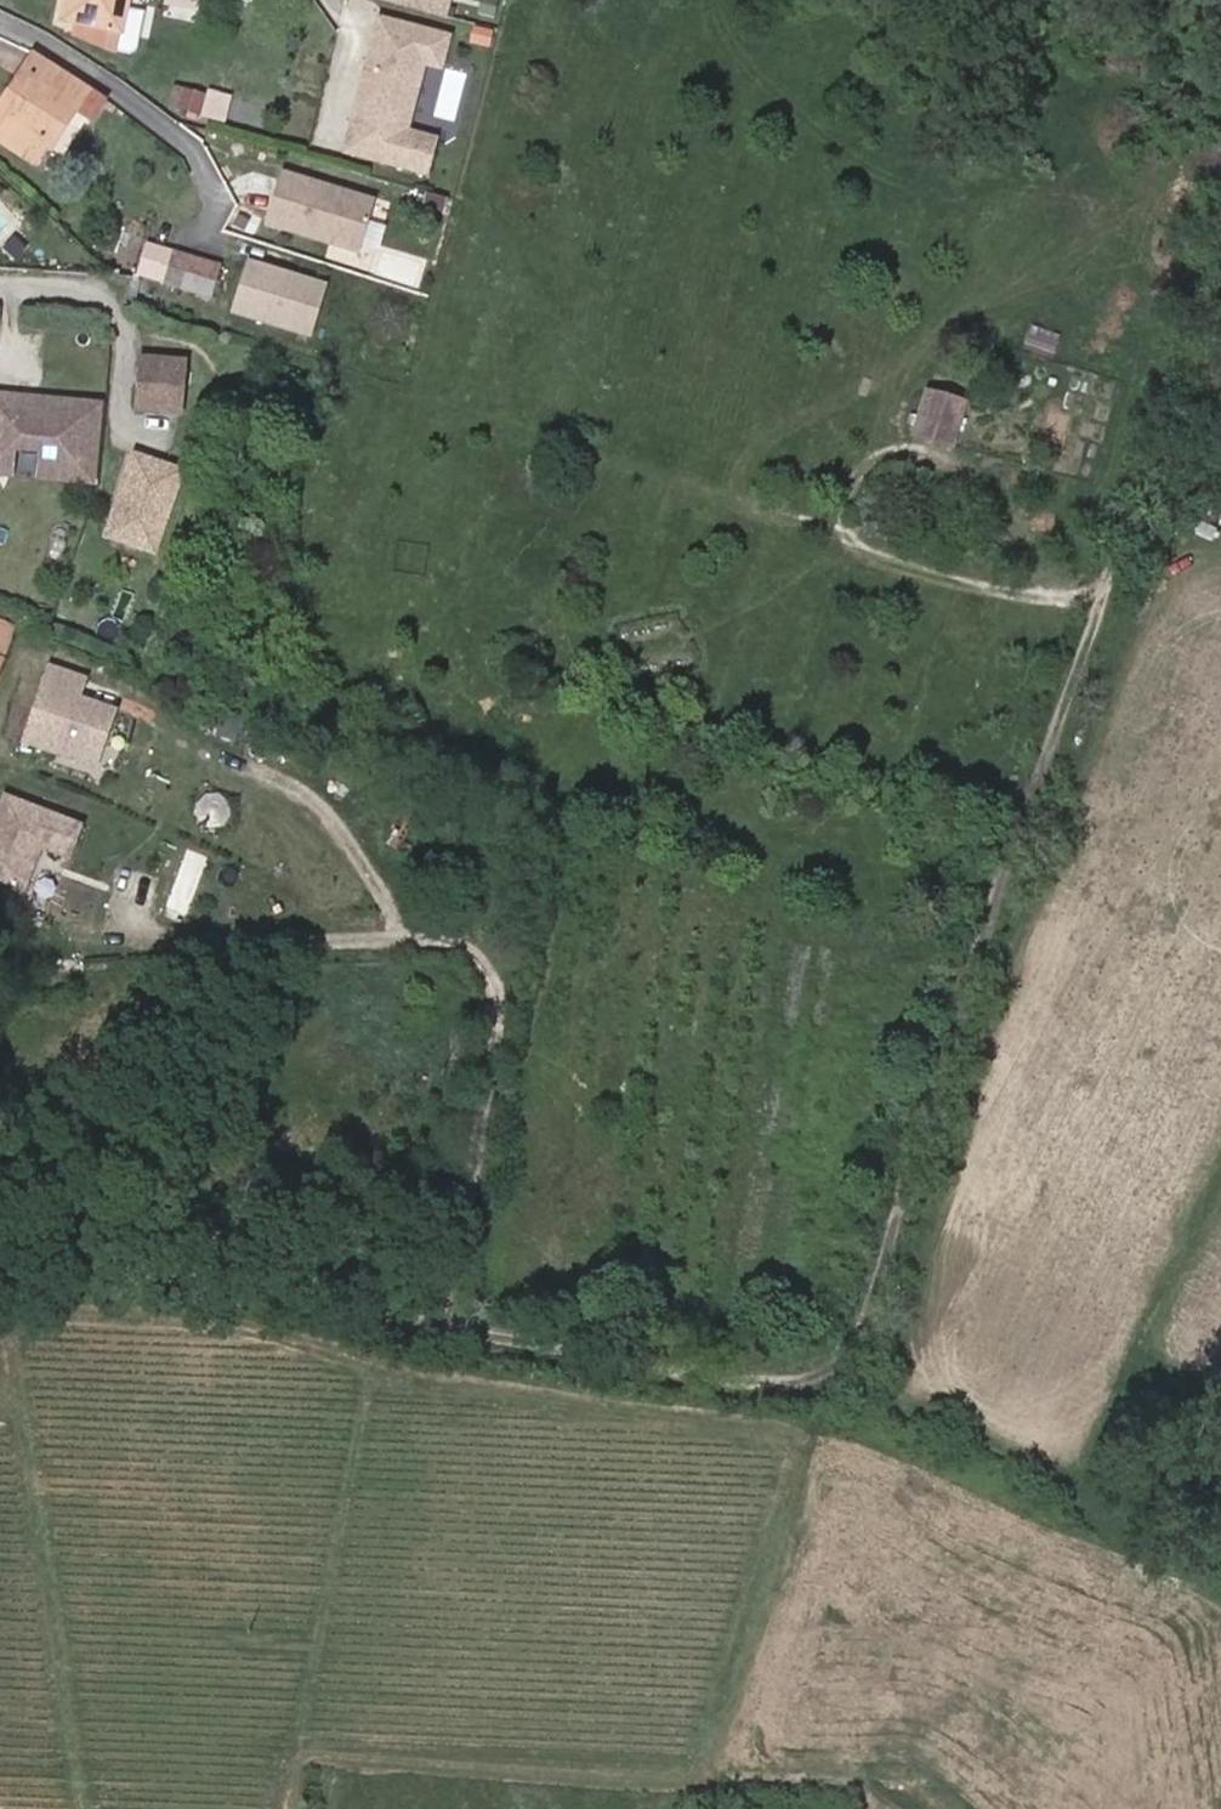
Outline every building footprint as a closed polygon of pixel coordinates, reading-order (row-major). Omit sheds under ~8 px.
[(64,20),(79,23),(76,34),(104,48),(118,49),(132,52),(137,49),(145,12),(128,8),(130,0),(68,0),(64,20)] [(198,0),(171,0),(170,5),(196,10),(198,0)] [(400,5),(427,13),(431,0),(401,0),(400,5)] [(427,13),(455,21),(460,0),(431,0),(427,13)] [(451,40),(380,21),(373,49),(379,51),(376,60),(370,58),(354,120),(391,130),(383,161),(409,168),(418,136),(408,133),(426,65),(443,69),(451,40)] [(379,51),(373,49),(370,58),(376,60),(379,51)] [(82,83),(37,53),(25,72),(27,74),(0,116),(0,139),(36,163),(46,147),(52,151),(78,111),(93,120),(107,98),(82,83)] [(175,83),(170,101),(193,107),(198,90),(175,83)] [(383,161),(391,130),(354,120),(346,151),(383,161)] [(435,140),(418,136),(409,168),(426,172),(435,140)] [(361,253),(376,202),(333,189),(332,194),(323,191),(324,187),(281,174),(266,225),(361,253)] [(176,251),(166,283),(212,297),(222,265),(176,251)] [(251,254),(234,309),(317,335),(334,280),(251,254)] [(181,409),(185,361),(143,357),(139,406),(181,409)] [(929,392),(916,434),(952,446),(965,403),(929,392)] [(16,396),(0,395),(0,416),(14,417),(16,396)] [(100,403),(16,396),(14,417),(0,416),(0,472),(11,473),(13,446),(46,449),(64,450),(62,477),(94,479),(100,403)] [(21,449),(19,474),(39,475),(41,451),(21,449)] [(62,477),(64,450),(46,449),(44,475),(62,477)] [(158,558),(187,470),(133,452),(103,541),(158,558)] [(0,620),(0,659),(5,660),(17,626),(0,620)] [(87,677),(47,664),(20,745),(98,770),(118,710),(80,698),(87,677)] [(0,824),(0,881),(27,891),(45,843),(73,853),(83,826),(9,799),(0,824)]
